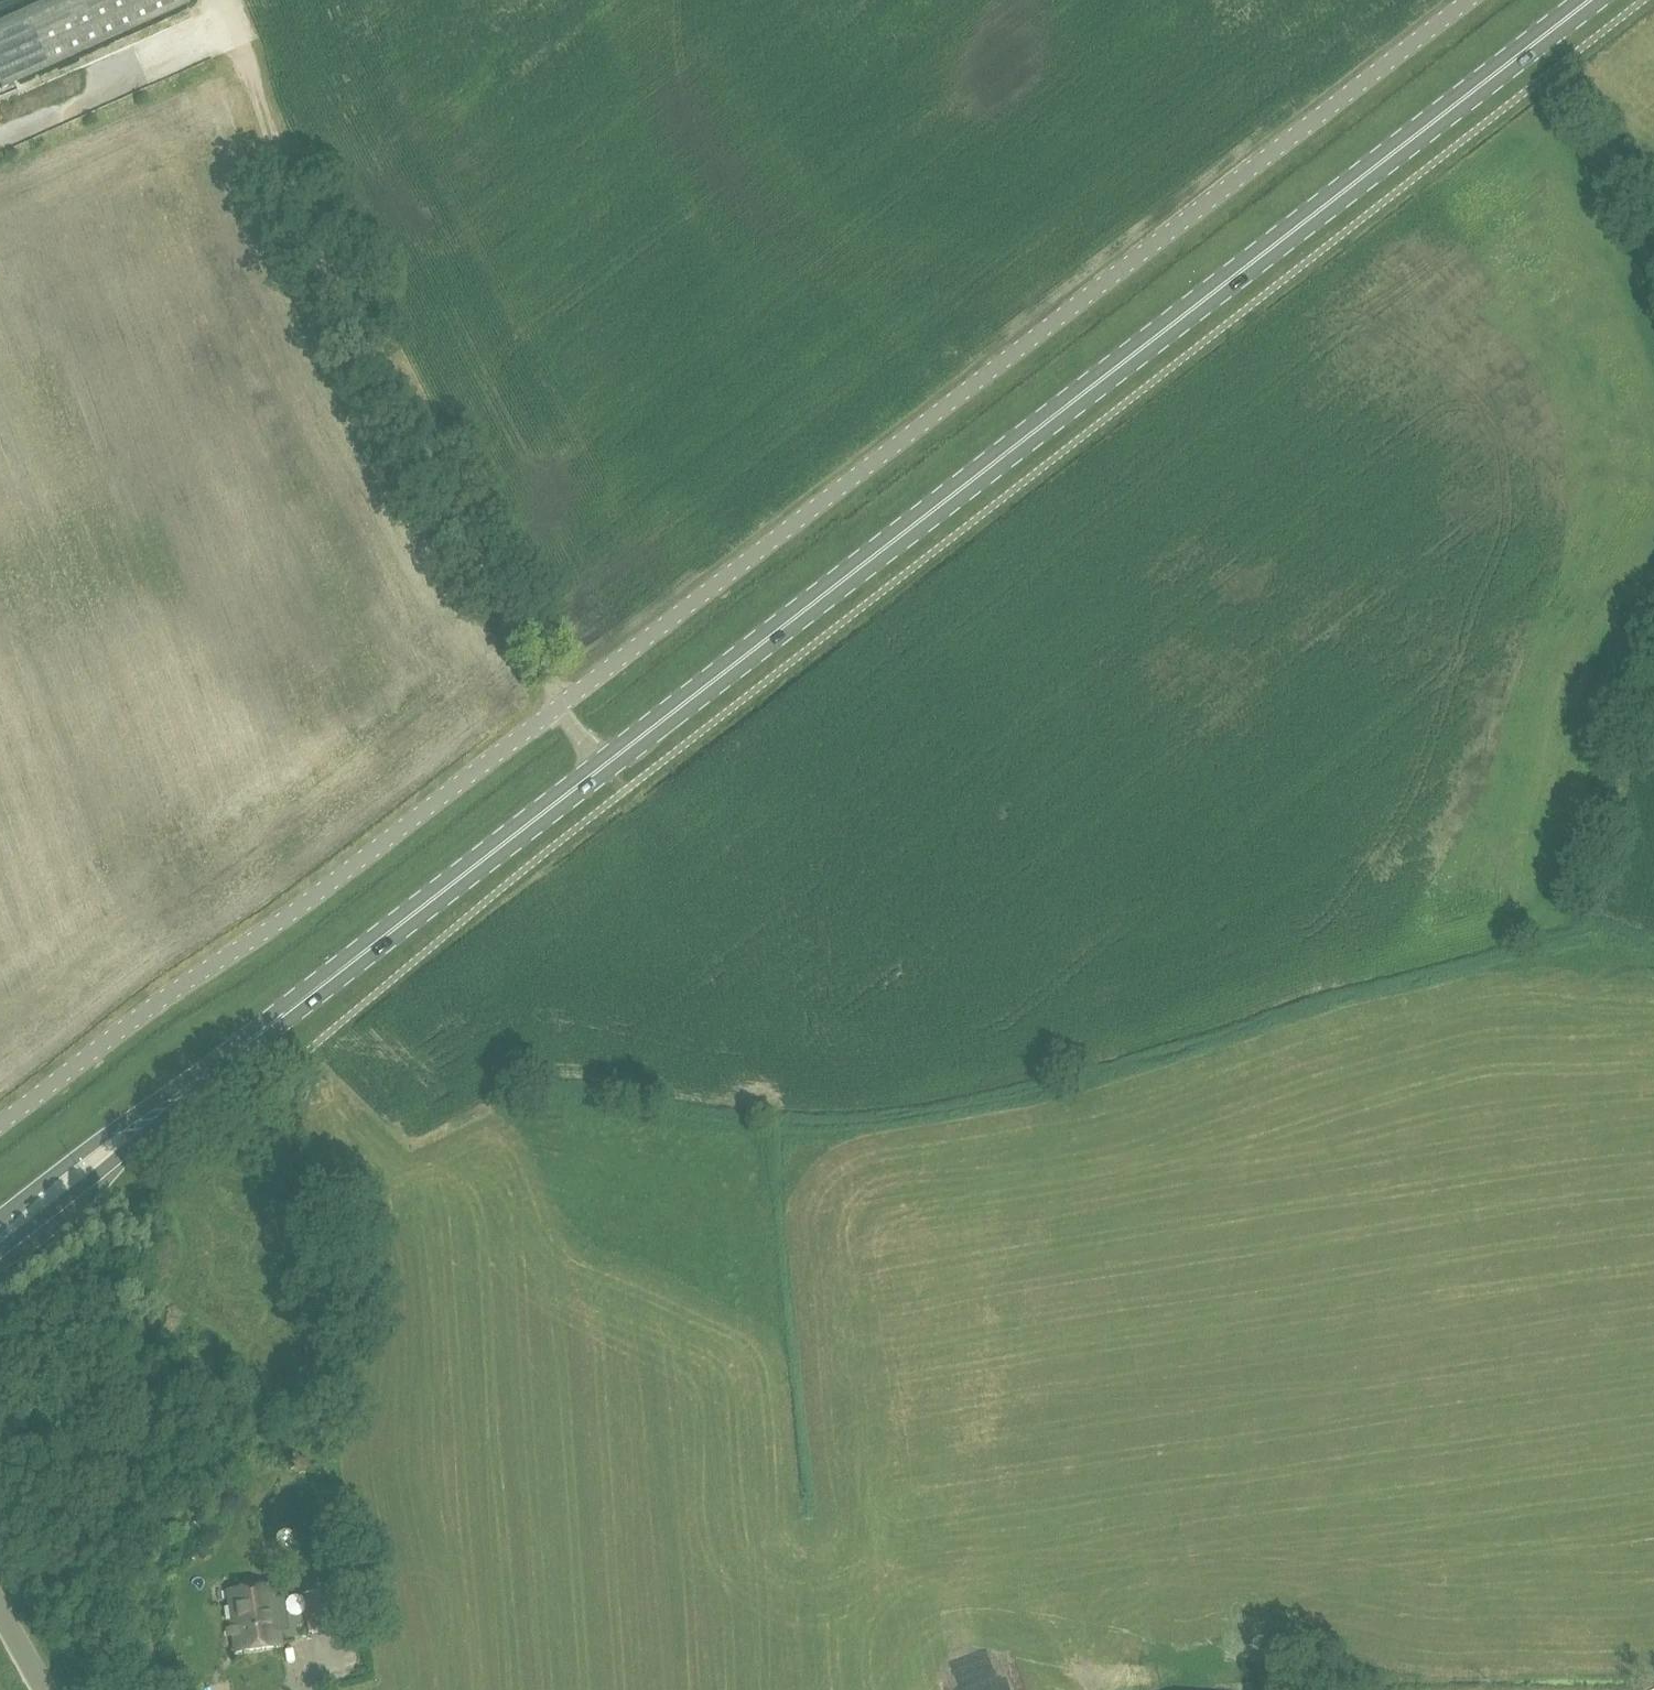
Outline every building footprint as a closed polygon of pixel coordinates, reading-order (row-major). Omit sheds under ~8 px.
[(191,3),(190,0),(15,0),(0,7),(0,83),(3,89),(191,3)] [(54,1573),(40,1581),(45,1590),(60,1583),(54,1573)] [(226,1619),(231,1619),(235,1652),(280,1646),(273,1585),(227,1590),(229,1607),(225,1607),(226,1619)] [(311,1632),(354,1626),(360,1625),(354,1586),(305,1593),(311,1632)]
